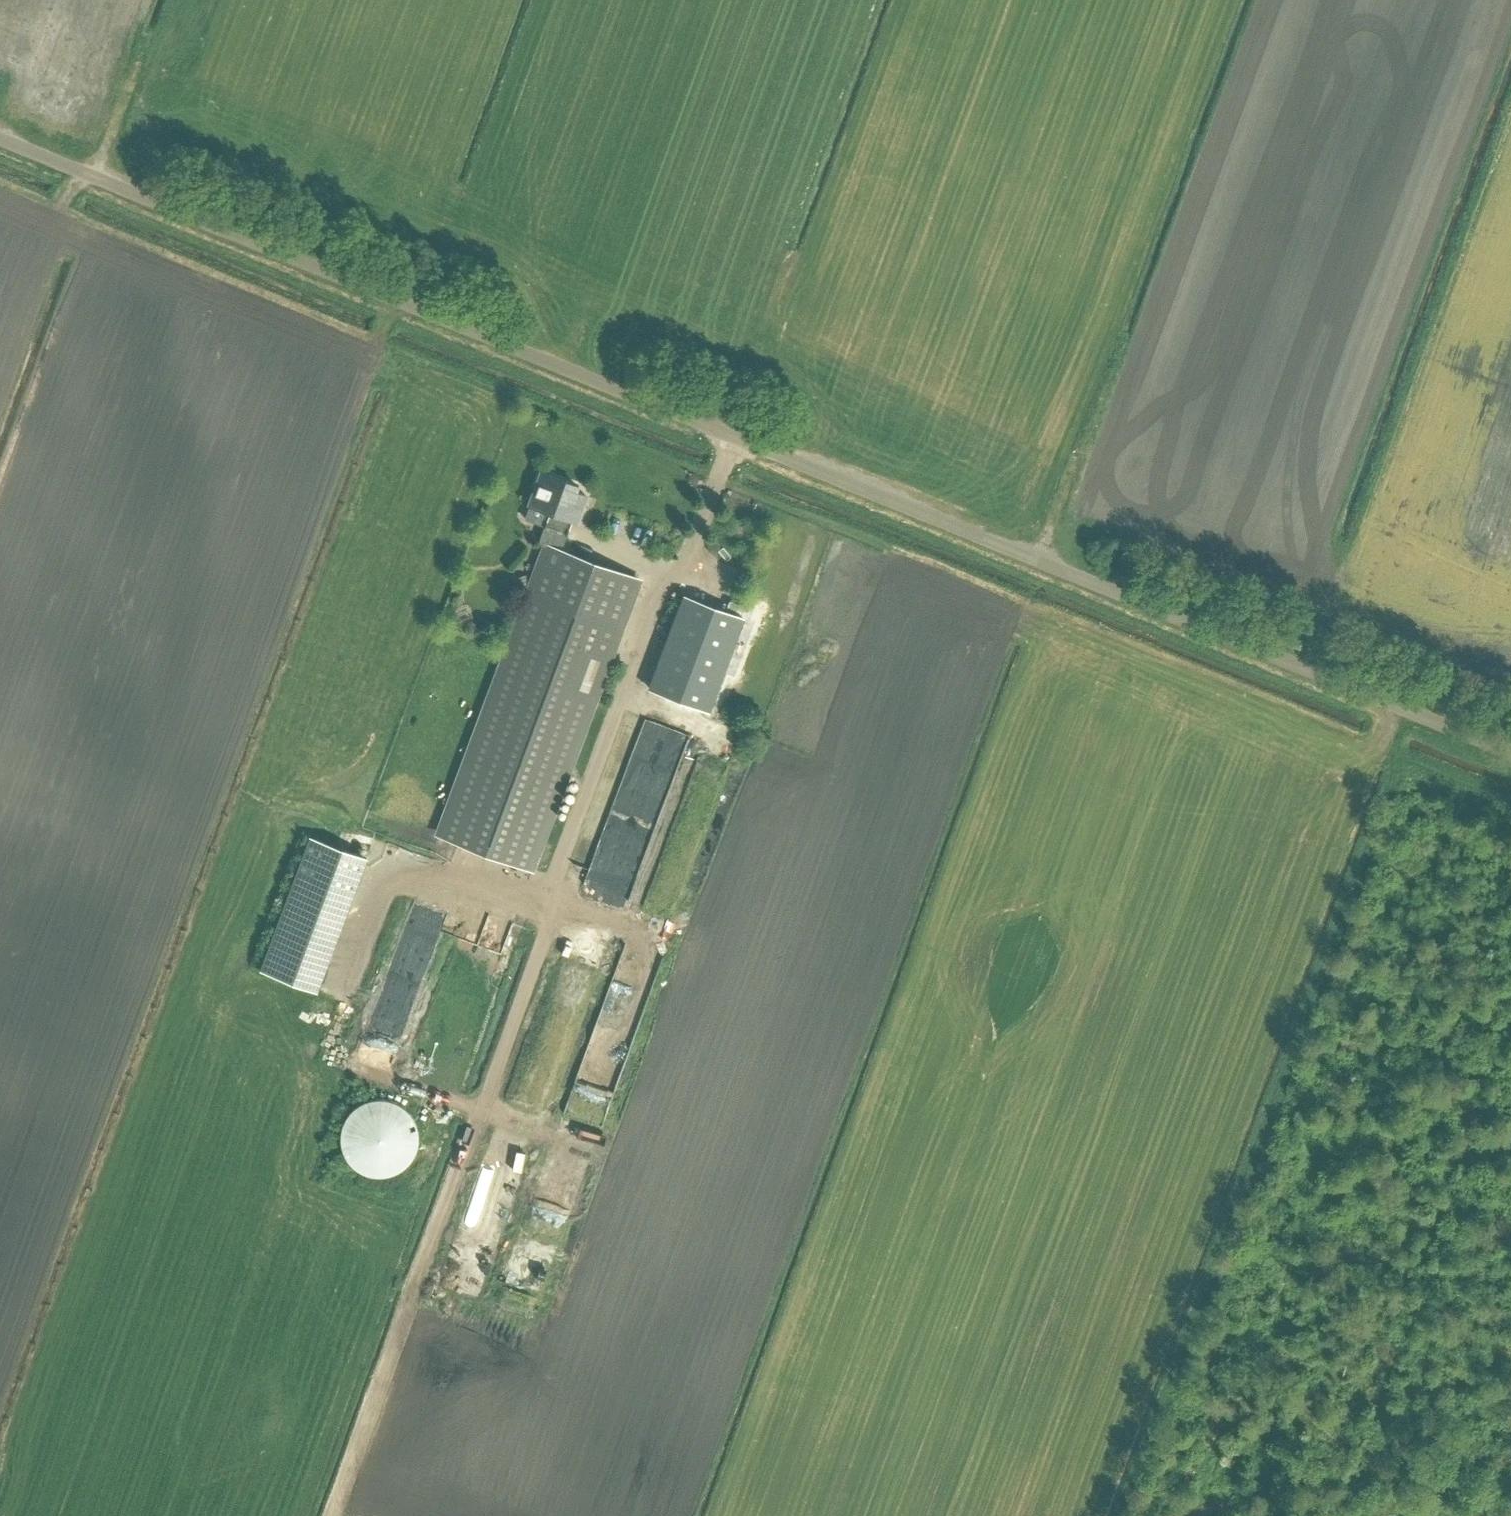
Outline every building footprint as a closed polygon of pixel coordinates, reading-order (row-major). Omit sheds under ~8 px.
[(439,833),(531,867),(594,697),(597,698),(619,639),(616,638),(638,579),(561,550),(572,521),(576,522),(585,495),(574,490),(577,485),(541,472),(529,505),(549,512),(538,543),(546,546),(439,833)] [(649,688),(707,710),(742,616),(684,595),(649,688)] [(636,733),(592,886),(635,898),(679,746),(636,733)] [(569,868),(586,872),(589,859),(572,855),(569,868)] [(480,949),(499,953),(506,923),(487,919),(480,949)] [(408,1110),(393,1100),(376,1097),(360,1102),(347,1114),(340,1130),(341,1147),(350,1162),(364,1172),(381,1175),(397,1170),(410,1158),(417,1143),(416,1125),(408,1110)]
